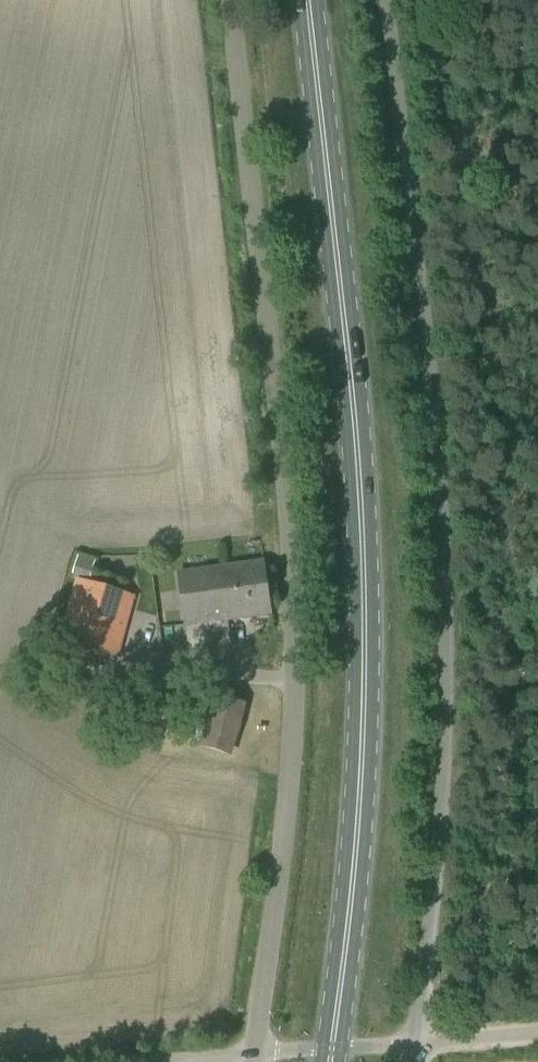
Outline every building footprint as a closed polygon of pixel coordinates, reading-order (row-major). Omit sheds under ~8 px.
[(78,555),(71,574),(91,579),(96,560),(78,555)] [(182,599),(268,588),(264,561),(179,572),(182,599)] [(119,657),(136,596),(77,579),(60,640),(119,657)] [(268,588),(182,599),(186,626),(271,615),(268,588)] [(205,725),(199,746),(198,746),(232,757),(248,704),(214,693),(205,725)] [(127,714),(133,702),(121,695),(114,707),(127,714)]
